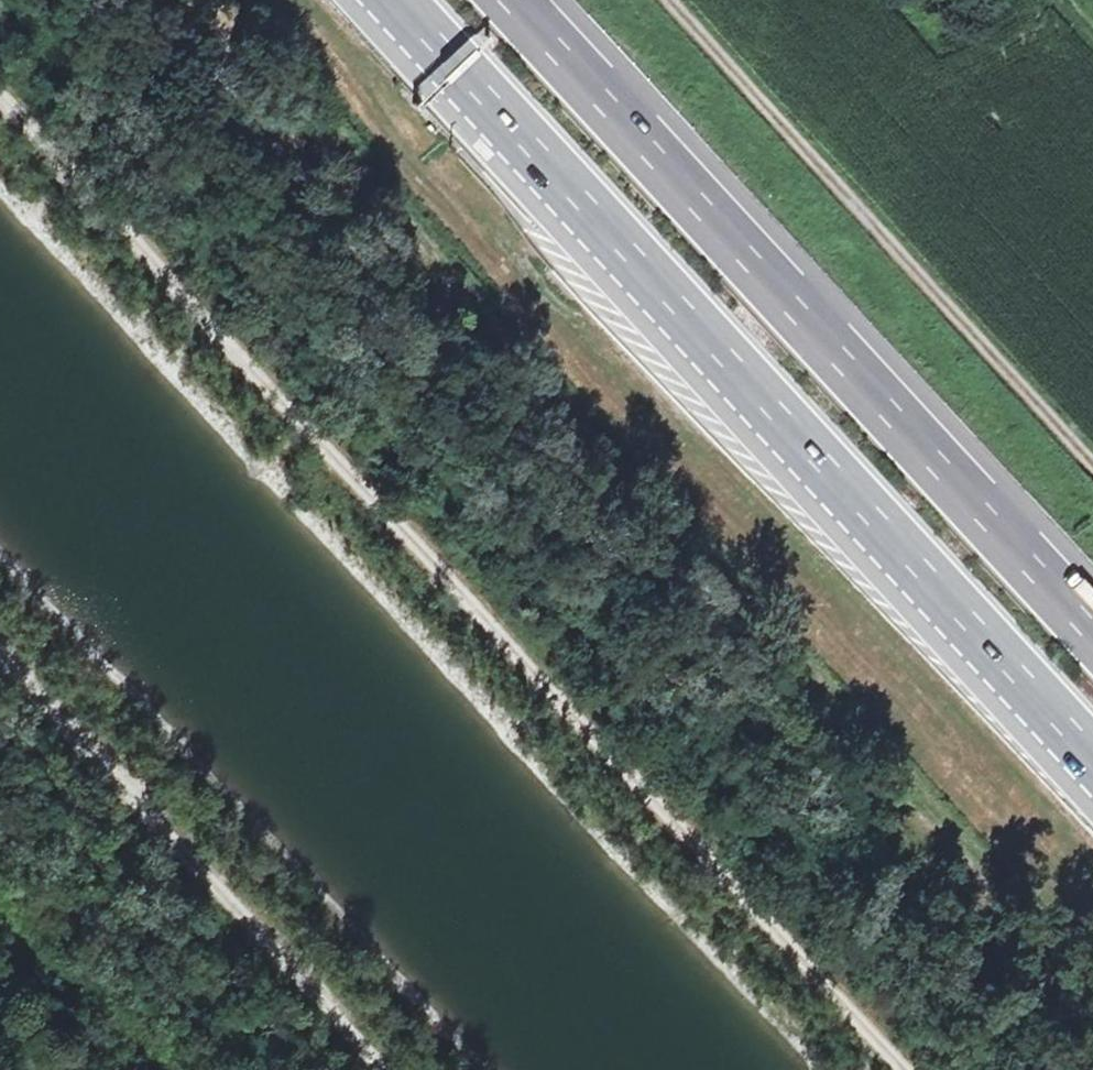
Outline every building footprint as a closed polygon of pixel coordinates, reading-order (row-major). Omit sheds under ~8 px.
[(459,28),(441,43),(457,63),(476,48),(459,28)] [(400,79),(417,99),(452,70),(436,50),(400,79)]
